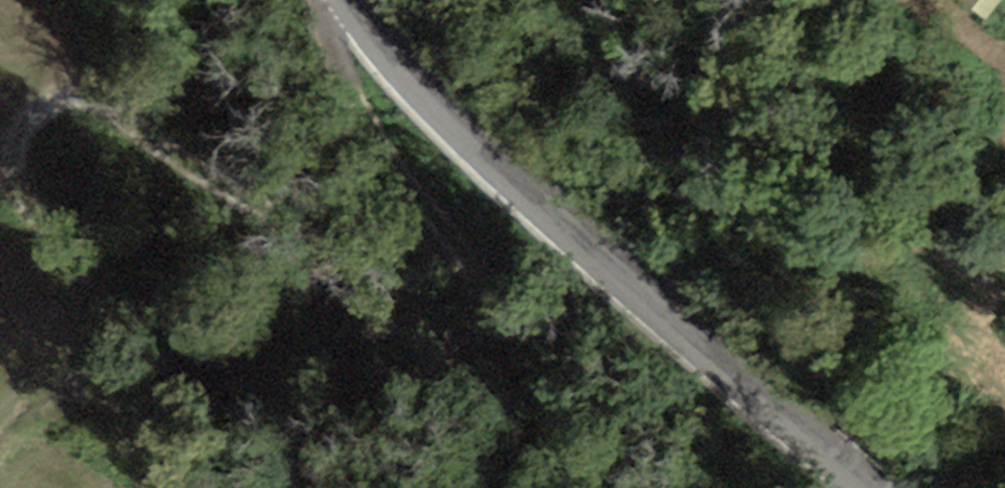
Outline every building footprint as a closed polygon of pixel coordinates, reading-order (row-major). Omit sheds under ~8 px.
[(984,20),(1003,0),(962,0),(984,20)]
